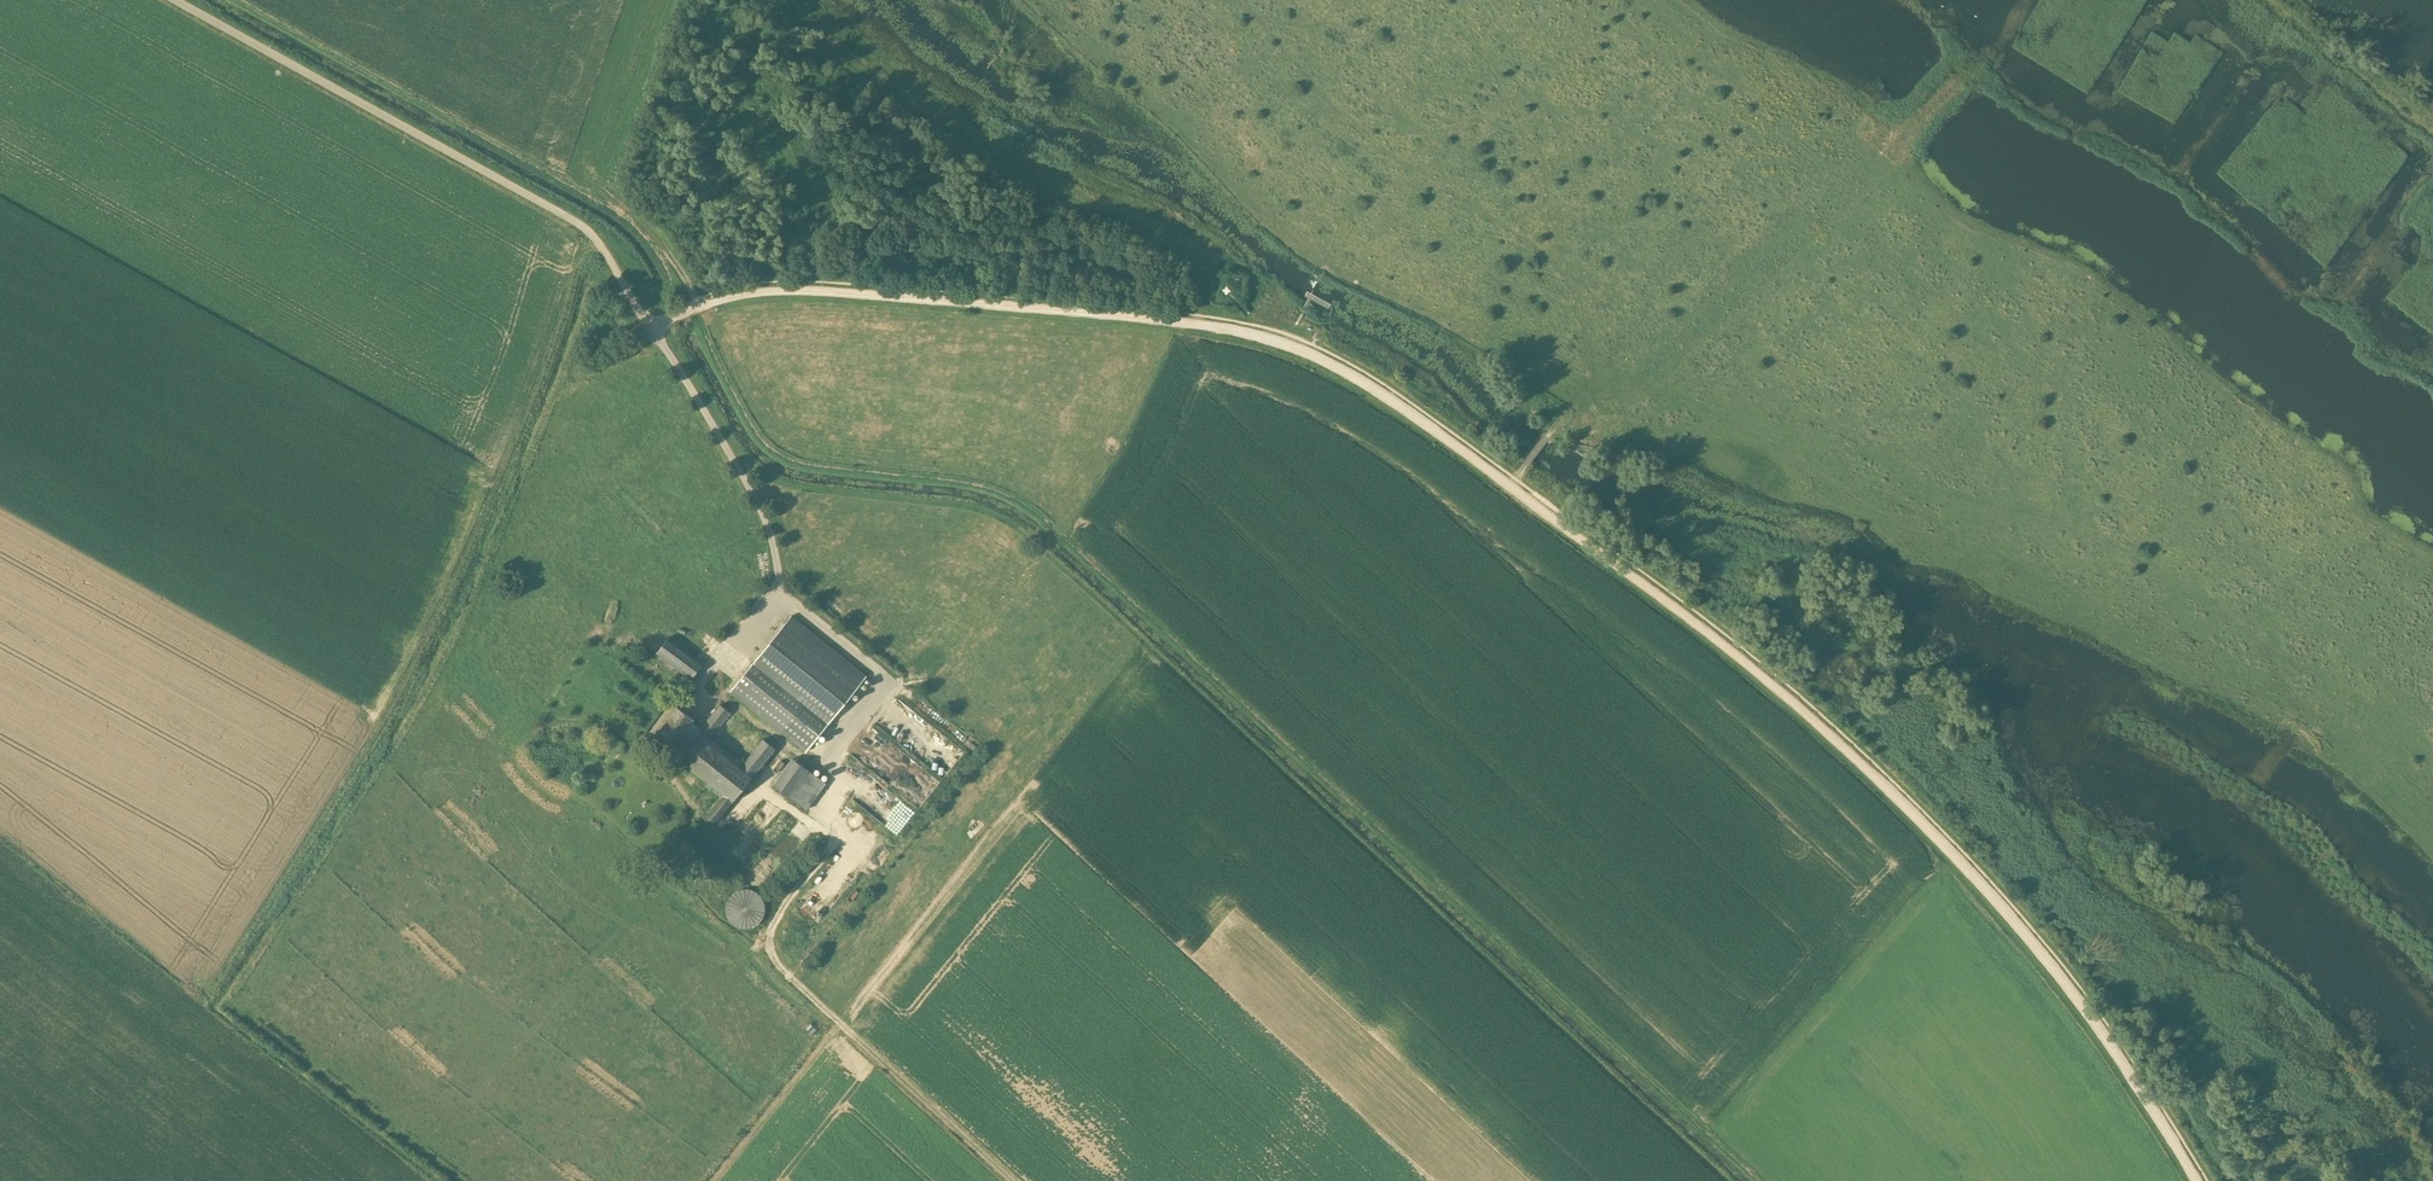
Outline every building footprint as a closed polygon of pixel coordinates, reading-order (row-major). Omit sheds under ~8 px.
[(731,692),(806,751),(867,675),(792,616),(731,692)] [(704,662),(669,636),(656,654),(691,680),(704,662)] [(717,682),(713,680),(707,688),(720,697),(732,681),(723,674),(717,682)] [(675,745),(686,754),(680,761),(723,796),(706,817),(714,824),(775,749),(764,739),(743,765),(710,737),(730,713),(720,705),(700,730),(691,723),(694,719),(677,707),(656,735),(673,747),(675,745)] [(807,810),(826,783),(792,759),(773,786),(807,810)] [(765,910),(766,908),(765,906),(765,904),(765,902),(764,900),(763,899),(762,897),(761,895),(759,894),(758,893),(756,891),(754,890),(752,890),(750,889),(748,889),(746,889),(744,889),(742,889),(740,890),(738,890),(736,891),(735,892),(733,894),(732,895),(730,897),(729,899),(728,900),(728,902),(727,904),(727,906),(727,908),(727,910),(727,912),(728,914),(728,916),(729,918),(730,920),(732,921),(733,923),(735,924),(736,925),(738,926),(740,927),(742,927),(744,928),(746,928),(748,928),(750,927),(752,927),(754,926),(756,925),(758,924),(759,923),(761,921),(762,920),(763,918),(764,916),(765,914),(765,912),(765,910)]
